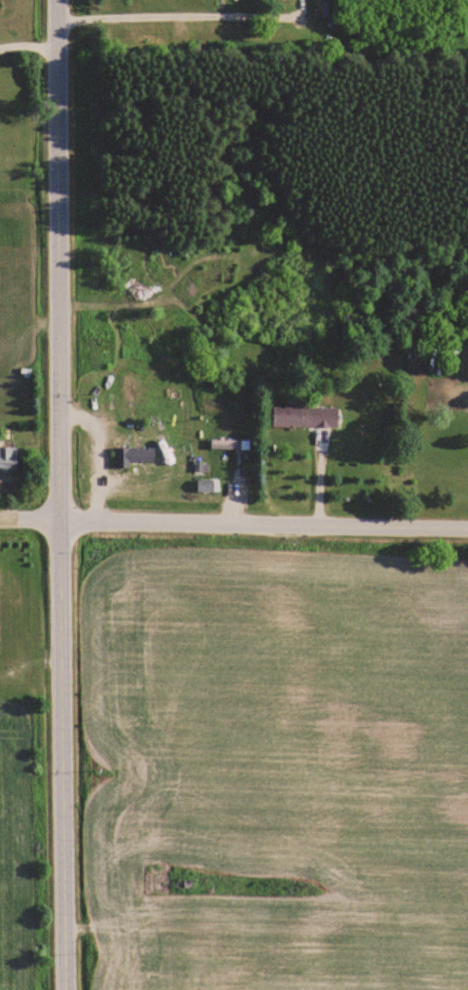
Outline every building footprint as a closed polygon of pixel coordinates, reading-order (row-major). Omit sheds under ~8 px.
[(273,427),(337,427),(337,407),(273,407),(273,427)] [(217,441),(217,449),(248,449),(248,441),(217,441)] [(0,447),(0,469),(17,469),(17,447),(0,447)] [(114,468),(149,468),(149,447),(114,447),(114,468)] [(219,481),(197,481),(197,492),(219,492),(219,481)]
